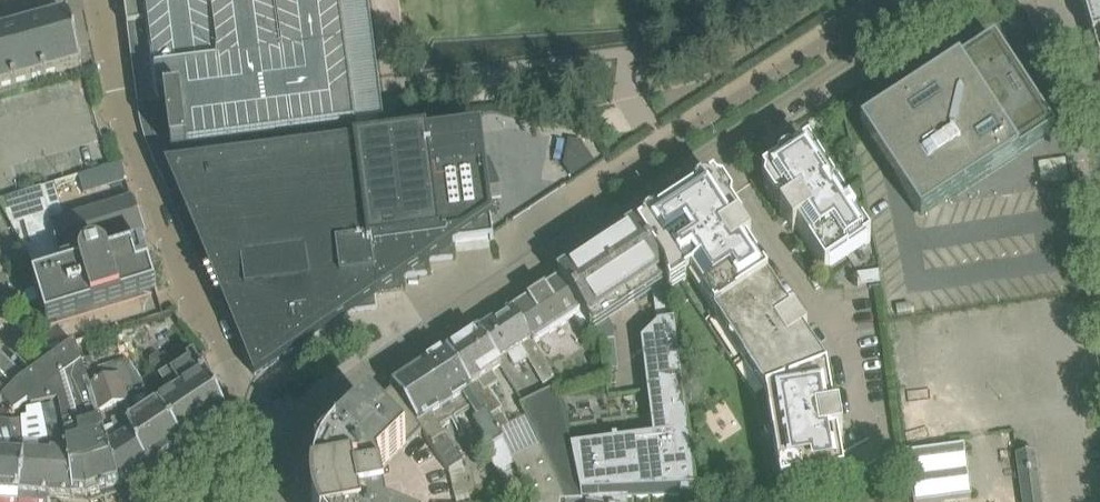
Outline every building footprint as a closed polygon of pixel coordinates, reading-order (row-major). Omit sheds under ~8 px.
[(127,29),(128,29),(128,30),(136,30),(146,106),(147,111),(148,116),(149,121),(150,126),(152,131),(153,136),(157,146),(161,157),(357,132),(340,0),(124,0),(127,29)] [(352,312),(377,309),(376,297),(377,296),(377,294),(377,293),(402,290),(402,291),(404,290),(403,282),(403,278),(429,274),(428,262),(431,261),(432,261),(455,258),(453,246),(456,246),(491,241),(494,241),(493,234),(480,131),(427,138),(406,141),(386,143),(385,137),(384,128),(367,0),(340,0),(357,132),(161,157),(171,180),(204,256),(213,276),(206,277),(214,295),(220,294),(255,376),(352,312)] [(1082,5),(1083,6),(1085,14),(1087,22),(1092,37),(1099,65),(1099,0),(1079,0),(1082,5)] [(82,65),(68,16),(0,35),(0,88),(82,65)] [(993,41),(934,80),(880,116),(860,128),(867,137),(897,182),(921,220),(947,203),(958,196),(1055,132),(995,40),(993,41)] [(566,172),(589,164),(583,145),(559,153),(566,172)] [(778,167),(762,177),(765,182),(764,188),(775,204),(781,206),(785,211),(780,214),(793,233),(797,230),(825,272),(830,280),(875,250),(808,146),(793,156),(787,155),(779,161),(778,167)] [(118,164),(110,167),(97,171),(102,187),(126,179),(122,163),(118,164)] [(635,229),(633,231),(662,274),(667,294),(680,285),(706,325),(769,284),(769,283),(747,249),(751,246),(740,228),(742,227),(731,211),(733,204),(723,190),(717,188),(714,183),(709,186),(704,185),(695,191),(694,196),(671,211),(668,210),(666,212),(665,215),(638,233),(635,229)] [(0,201),(0,204),(35,269),(41,267),(60,261),(51,222),(65,219),(55,184),(51,185),(50,185),(48,186),(42,188),(40,188),(40,189),(34,190),(31,191),(32,191),(25,193),(23,194),(0,201)] [(65,219),(51,222),(60,261),(126,241),(147,235),(147,234),(132,198),(65,219)] [(653,301),(656,328),(672,326),(669,304),(668,299),(662,274),(633,231),(625,237),(559,279),(591,328),(601,345),(616,344),(615,330),(605,314),(622,303),(633,295),(647,286),(653,301)] [(45,280),(34,283),(47,325),(69,319),(157,292),(156,292),(150,271),(149,268),(140,271),(133,253),(130,254),(126,241),(60,261),(41,267),(45,280)] [(860,288),(882,285),(880,273),(858,276),(860,288)] [(559,279),(513,310),(536,344),(574,320),(583,333),(591,328),(559,279)] [(769,284),(706,325),(756,400),(826,371),(827,371),(803,334),(807,332),(794,312),(790,315),(769,283),(769,284)] [(478,332),(498,362),(508,356),(516,367),(528,359),(543,387),(554,382),(547,361),(536,344),(513,310),(478,332)] [(653,439),(571,447),(582,498),(588,498),(627,497),(692,494),(672,326),(656,328),(641,343),(653,439)] [(489,390),(499,384),(492,374),(502,368),(498,362),(478,332),(467,340),(447,353),(490,418),(498,432),(510,426),(501,412),(503,411),(489,390)] [(18,385),(3,401),(14,414),(29,403),(32,408),(59,401),(69,451),(67,451),(74,499),(88,500),(119,490),(120,489),(97,414),(98,414),(89,386),(85,372),(75,344),(71,347),(72,349),(37,374),(36,372),(32,375),(26,379),(18,385)] [(212,433),(210,430),(211,430),(210,429),(228,417),(208,378),(213,376),(206,360),(205,360),(206,362),(198,365),(194,354),(190,349),(170,362),(165,354),(160,357),(156,356),(149,360),(149,364),(150,366),(149,366),(153,373),(142,380),(186,446),(202,435),(202,436),(204,438),(212,433)] [(18,385),(26,379),(0,352),(0,403),(3,401),(18,385)] [(422,369),(455,421),(472,411),(477,419),(474,422),(492,450),(503,443),(498,432),(490,418),(447,353),(422,369)] [(93,370),(85,372),(89,386),(119,376),(128,403),(125,404),(121,406),(125,418),(136,448),(150,470),(186,446),(142,380),(128,359),(116,363),(115,364),(93,370)] [(422,369),(393,389),(394,391),(423,434),(450,475),(462,467),(438,431),(455,421),(422,369)] [(826,371),(756,400),(770,488),(784,485),(784,486),(844,476),(844,475),(844,474),(841,454),(840,453),(838,436),(843,435),(839,412),(834,413),(827,371),(826,371)] [(119,376),(89,386),(98,414),(97,414),(120,489),(150,470),(136,448),(125,418),(121,406),(125,404),(128,403),(119,376)] [(567,499),(582,498),(571,447),(557,389),(522,405),(528,418),(540,445),(565,499),(567,499)] [(378,474),(388,463),(401,450),(423,434),(394,391),(368,416),(355,429),(334,449),(331,452),(329,455),(326,458),(324,462),(322,465),(320,468),(321,469),(319,474),(317,479),(316,484),(315,489),(314,489),(313,489),(313,492),(312,497),(312,501),(383,501),(378,474)] [(51,457),(49,497),(74,499),(67,451),(65,451),(56,409),(42,412),(51,457)] [(24,461),(22,495),(49,497),(51,457),(42,412),(29,415),(19,419),(23,424),(25,442),(24,461)] [(22,495),(24,461),(25,442),(23,424),(8,426),(8,430),(3,430),(0,442),(0,494),(22,495)] [(3,430),(8,430),(8,426),(0,425),(0,442),(3,430)] [(492,450),(485,454),(492,464),(509,453),(503,443),(492,450)] [(565,499),(540,445),(512,458),(515,464),(535,501),(559,501),(560,499),(565,499)] [(971,497),(971,496),(965,448),(964,445),(954,447),(909,453),(909,450),(907,451),(907,453),(914,501),(935,501),(942,501),(971,497)] [(1035,452),(1017,455),(1022,497),(1017,498),(1018,501),(1042,501),(1035,452)] [(509,453),(492,464),(499,474),(515,464),(512,458),(509,453)]
